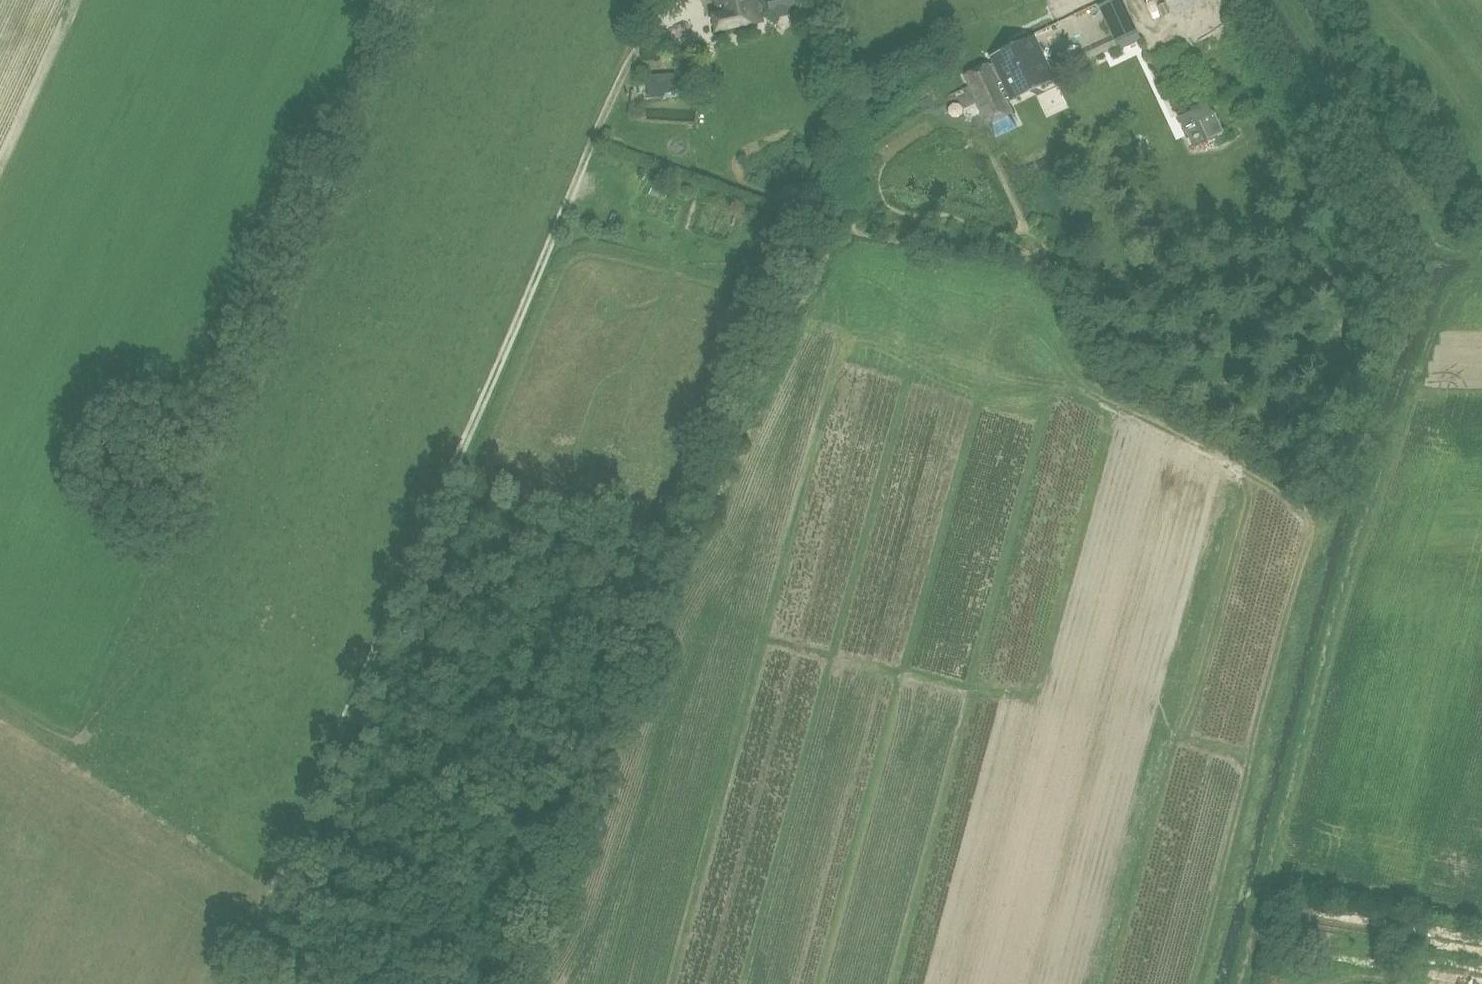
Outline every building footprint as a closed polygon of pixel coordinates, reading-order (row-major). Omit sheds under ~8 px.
[(720,12),(713,13),(717,30),(763,21),(761,10),(770,8),(771,12),(772,11),(774,20),(789,17),(790,13),(789,8),(799,6),(798,0),(717,0),(720,12)] [(1138,31),(1124,0),(1110,0),(1099,6),(1120,49),(1141,39),(1137,31),(1138,31)] [(1172,16),(1203,0),(1164,0),(1172,16)] [(990,65),(989,63),(965,74),(987,123),(1012,112),(1006,99),(1008,98),(1010,101),(1055,80),(1035,35),(991,55),(989,57),(992,64),(990,65)] [(646,71),(647,92),(647,100),(676,98),(674,69),(646,71)] [(1069,91),(1050,96),(1057,123),(1076,117),(1069,91)] [(920,102),(924,111),(935,106),(931,97),(920,102)] [(1007,141),(1025,129),(1015,114),(997,126),(1007,141)] [(1219,144),(1232,139),(1227,128),(1214,133),(1219,144)]
